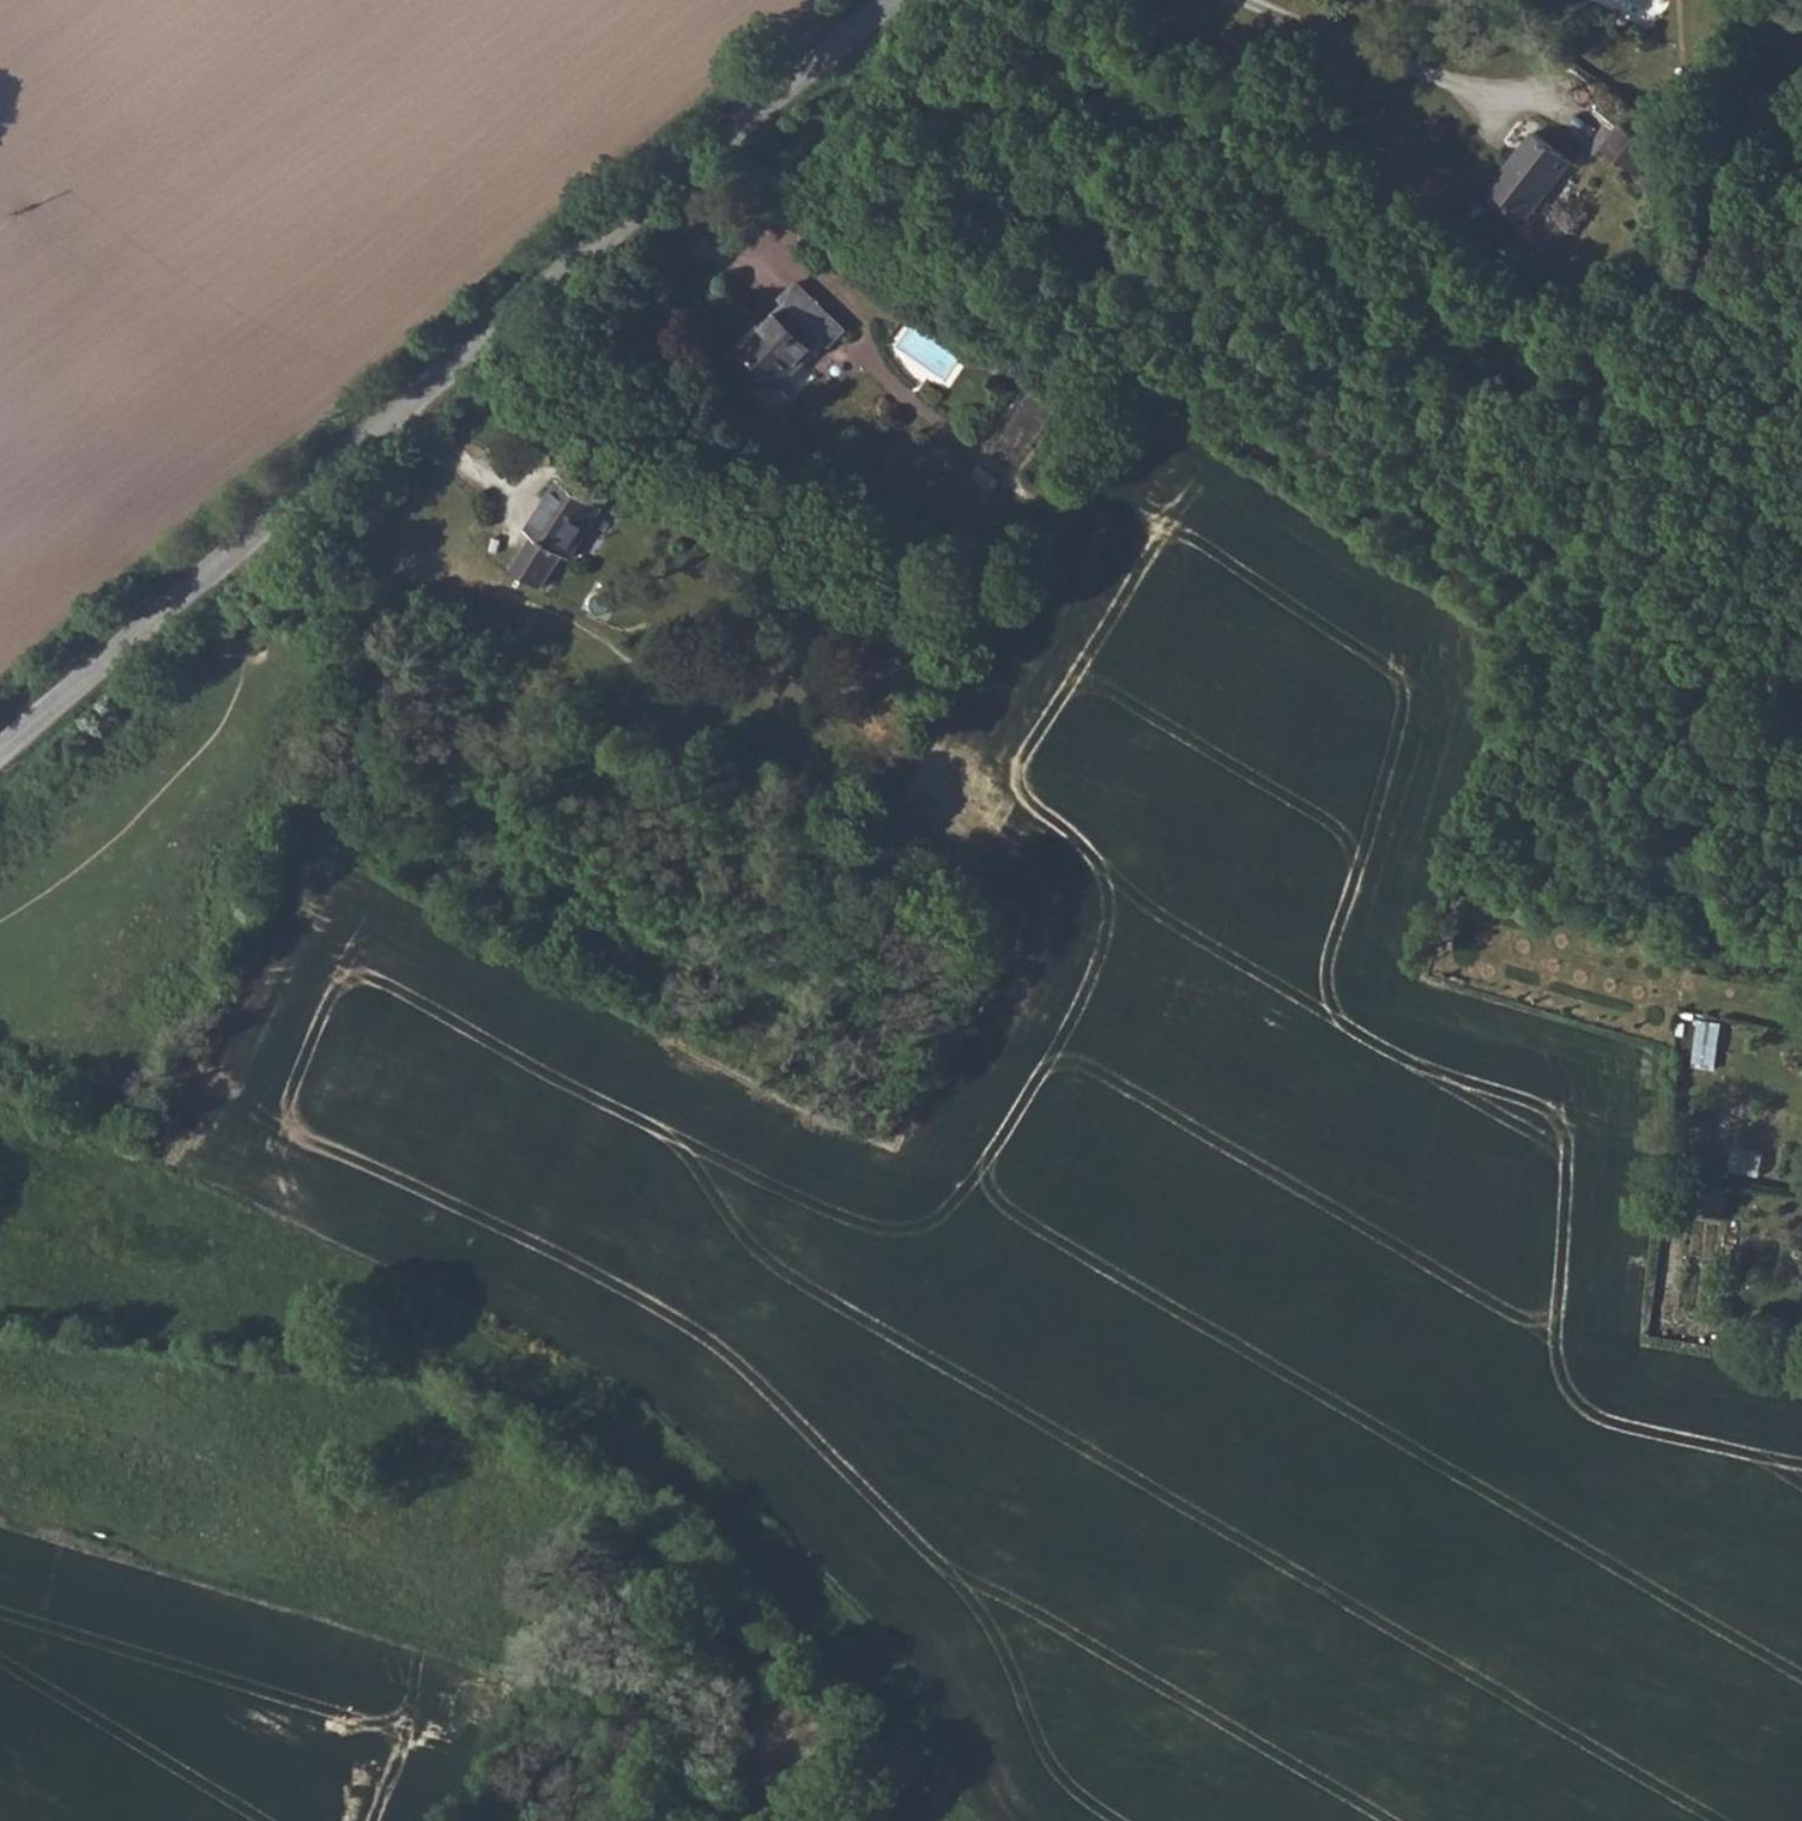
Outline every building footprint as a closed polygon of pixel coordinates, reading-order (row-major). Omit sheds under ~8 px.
[(1654,134),(1618,109),(1603,133),(1640,157),(1654,134)] [(1570,150),(1532,122),(1490,184),(1528,211),(1570,150)] [(781,298),(763,317),(808,347),(821,333),(827,340),(839,326),(786,282),(775,294),(781,298)] [(808,347),(763,317),(732,353),(772,388),(808,347)] [(608,507),(567,477),(531,527),(537,530),(515,562),(546,582),(568,551),(576,556),(608,507)] [(1733,1145),(1730,1167),(1761,1172),(1764,1150),(1733,1145)]
